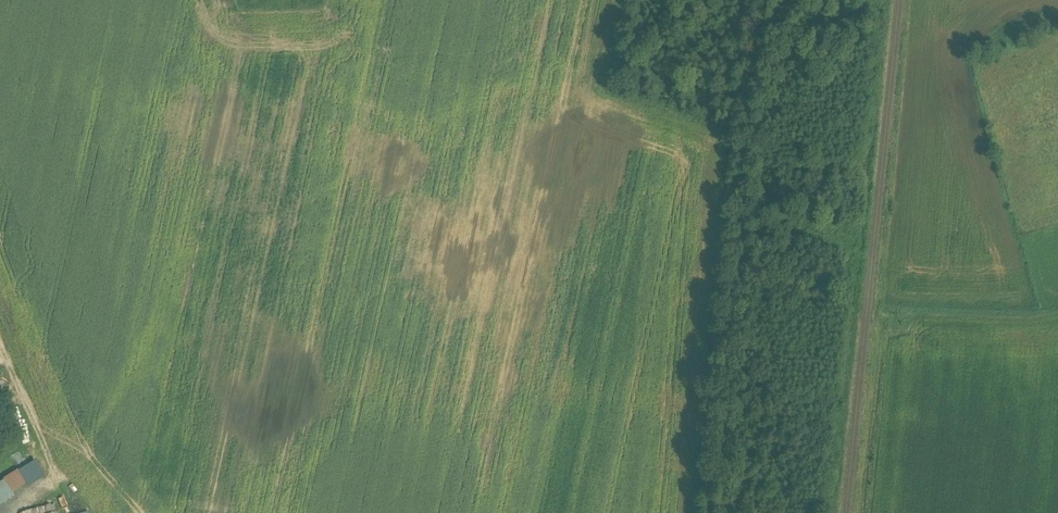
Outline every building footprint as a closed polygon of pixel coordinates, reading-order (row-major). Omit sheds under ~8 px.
[(23,451),(12,455),(19,470),(29,465),(23,451)] [(0,482),(0,506),(17,497),(15,493),(48,476),(39,460),(0,482)] [(69,500),(64,501),(68,512),(73,512),(69,500)]
